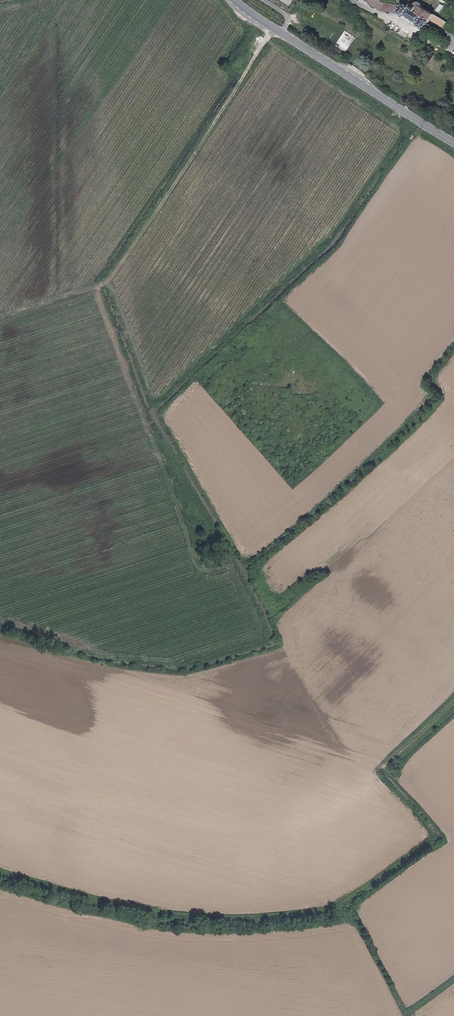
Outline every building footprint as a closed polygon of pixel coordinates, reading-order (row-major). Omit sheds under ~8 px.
[(382,10),(397,12),(401,5),(384,3),(385,0),(365,0),(382,10)] [(445,28),(448,22),(423,6),(423,5),(423,3),(422,2),(420,2),(418,2),(418,3),(416,5),(414,4),(412,7),(405,3),(399,13),(426,30),(432,20),(445,28)]
